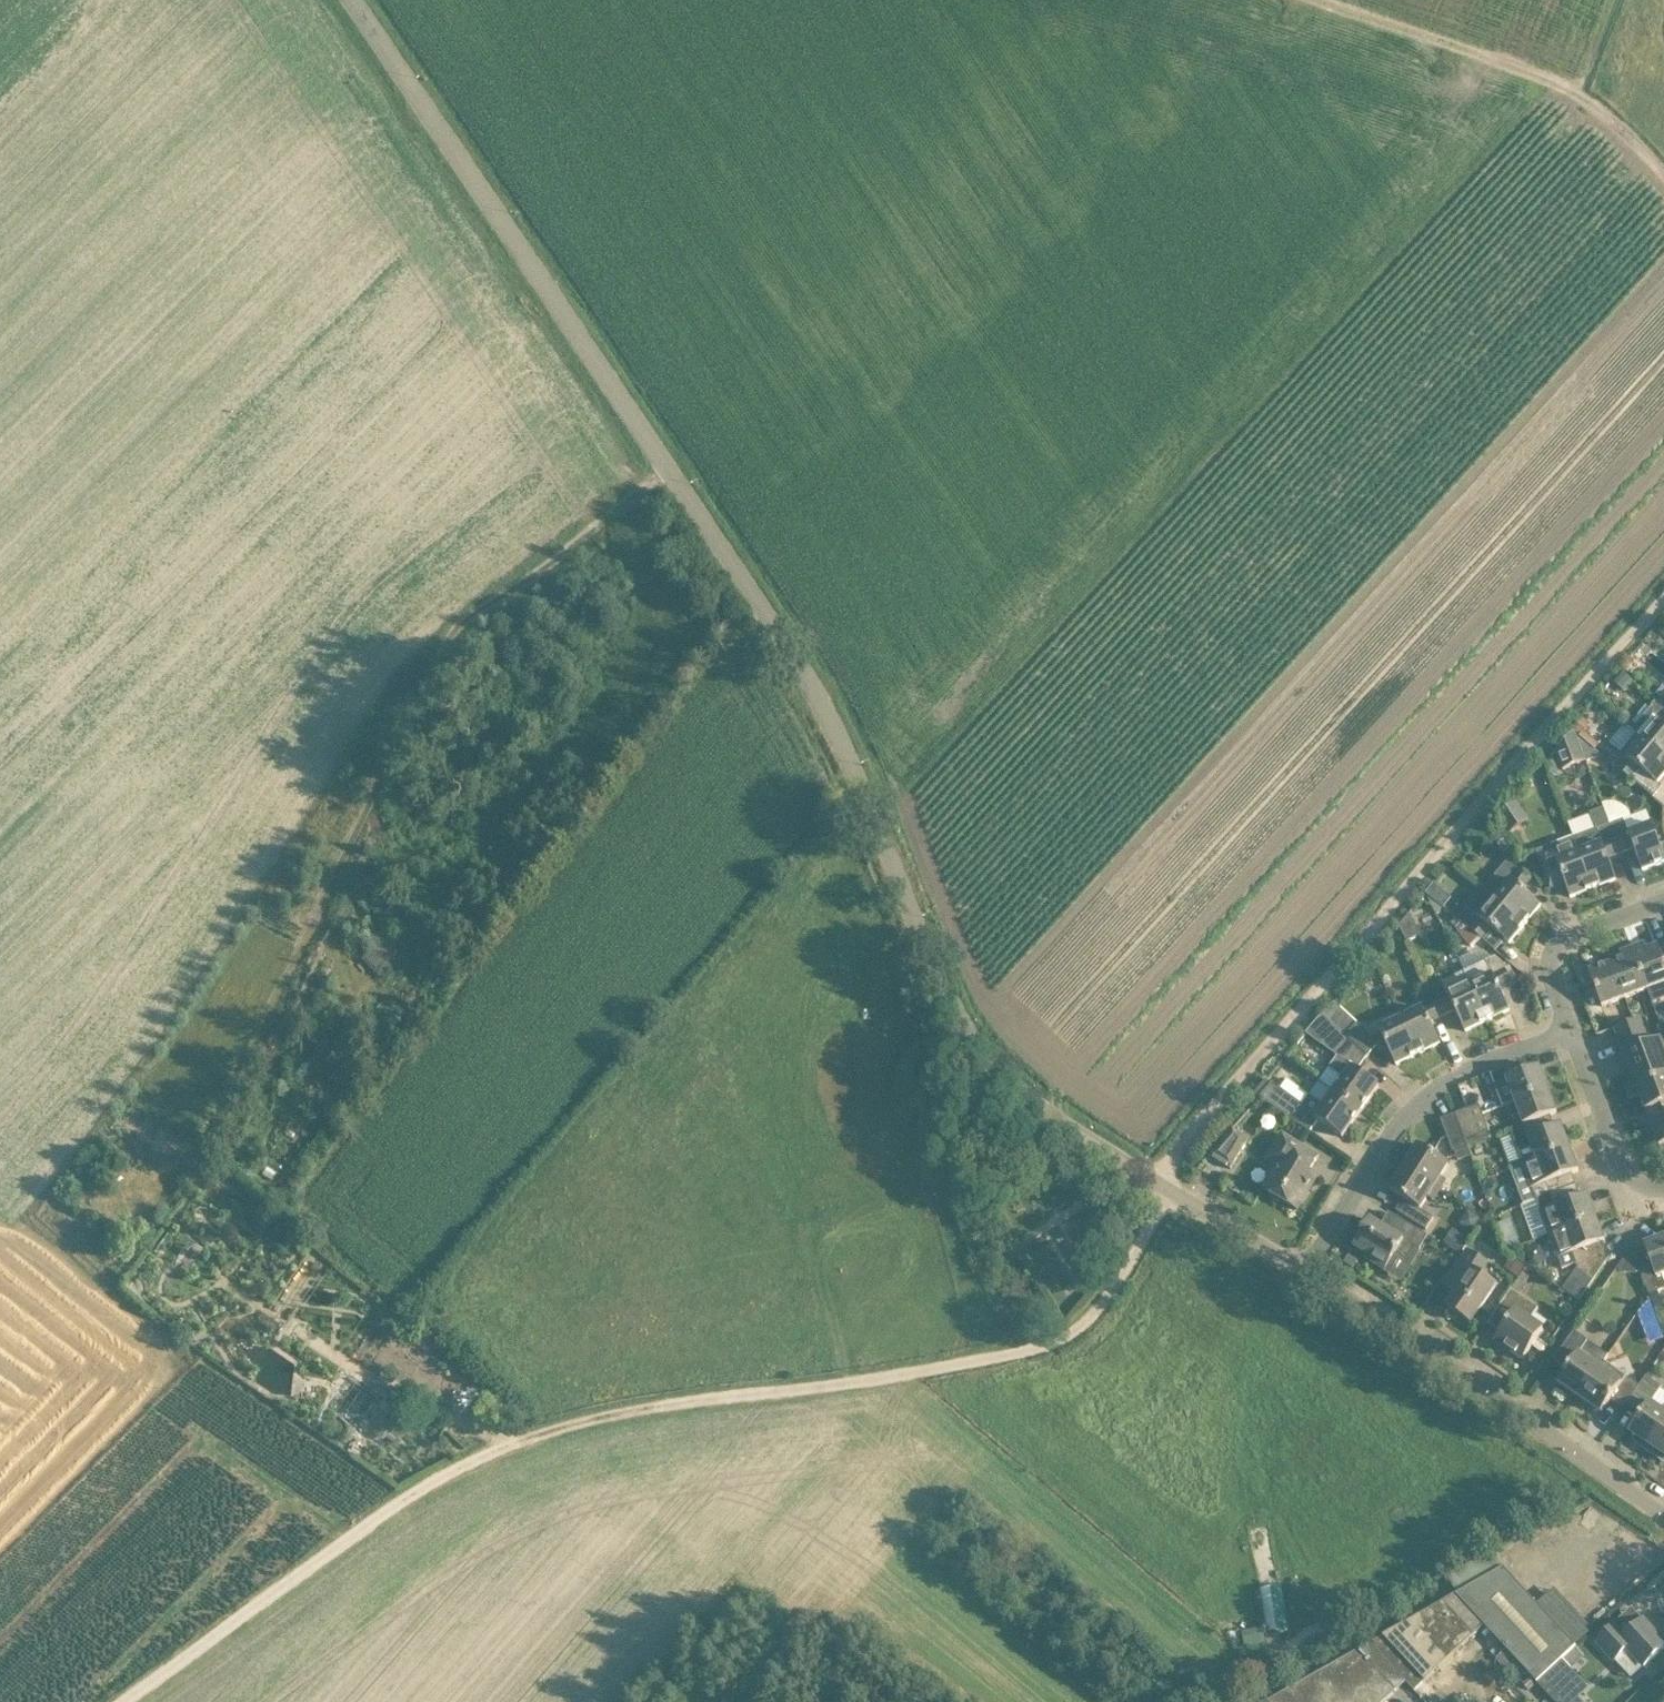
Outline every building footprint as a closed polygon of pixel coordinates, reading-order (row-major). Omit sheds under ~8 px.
[(1621,673),(1613,682),(1625,693),(1633,684),(1621,673)] [(1637,735),(1663,758),(1663,707),(1661,704),(1656,701),(1647,712),(1649,713),(1634,731),(1637,734),(1637,735)] [(1583,718),(1572,730),(1574,732),(1580,737),(1584,733),(1591,725),(1587,721),(1583,718)] [(1574,734),(1556,753),(1557,755),(1563,771),(1586,762),(1574,734)] [(1602,756),(1574,734),(1586,762),(1602,756)] [(1663,776),(1663,758),(1637,735),(1622,754),(1616,749),(1607,760),(1613,765),(1630,780),(1639,769),(1657,784),(1663,776)] [(1517,803),(1497,816),(1509,834),(1529,821),(1517,803)] [(1574,839),(1593,889),(1616,881),(1608,858),(1621,853),(1604,809),(1591,814),(1597,830),(1574,839)] [(1610,825),(1621,853),(1634,848),(1642,871),(1663,863),(1663,857),(1652,826),(1629,834),(1624,820),(1610,825)] [(1570,898),(1593,889),(1574,839),(1538,852),(1541,860),(1549,881),(1562,876),(1570,898)] [(1491,881),(1484,890),(1525,925),(1541,906),(1522,891),(1531,880),(1508,861),(1491,881)] [(1427,895),(1438,903),(1446,894),(1435,885),(1427,895)] [(1468,909),(1459,920),(1482,940),(1491,929),(1509,944),(1525,925),(1484,890),(1481,888),(1466,907),(1468,909)] [(1410,914),(1399,927),(1407,943),(1421,936),(1410,914)] [(1461,923),(1456,928),(1469,946),(1479,937),(1465,925),(1461,923)] [(1647,990),(1663,984),(1663,948),(1659,950),(1658,946),(1646,950),(1644,944),(1632,948),(1647,990)] [(1612,963),(1625,999),(1647,990),(1632,948),(1620,952),(1623,959),(1612,963)] [(1464,972),(1488,1021),(1510,1011),(1499,989),(1512,983),(1499,956),(1464,972)] [(1602,1007),(1625,999),(1612,963),(1582,974),(1587,986),(1593,984),(1602,1007)] [(1429,989),(1442,1016),(1455,1010),(1465,1032),(1488,1021),(1464,972),(1429,989)] [(1401,1019),(1418,1055),(1440,1044),(1430,1022),(1442,1016),(1429,989),(1416,995),(1423,1009),(1401,1019)] [(1335,1003),(1322,1017),(1335,1028),(1336,1027),(1337,1028),(1336,1029),(1368,1057),(1379,1044),(1335,1003)] [(1396,1065),(1418,1055),(1401,1019),(1379,1030),(1396,1065)] [(1614,1029),(1619,1041),(1645,1031),(1641,1019),(1614,1029)] [(1337,1057),(1319,1082),(1360,1112),(1379,1087),(1357,1071),(1368,1057),(1336,1029),(1327,1042),(1334,1047),(1331,1052),(1337,1057)] [(1623,1053),(1650,1043),(1645,1031),(1619,1041),(1623,1053)] [(1627,1092),(1663,1079),(1663,1045),(1662,1039),(1650,1044),(1632,1050),(1636,1062),(1629,1065),(1634,1081),(1624,1084),(1627,1092)] [(1518,1065),(1491,1075),(1495,1086),(1508,1081),(1515,1102),(1548,1090),(1539,1067),(1521,1073),(1518,1065)] [(1627,1092),(1630,1100),(1641,1096),(1646,1112),(1647,1111),(1651,1124),(1663,1119),(1663,1079),(1627,1092)] [(1267,1081),(1255,1095),(1260,1099),(1284,1115),(1310,1133),(1319,1121),(1342,1138),(1360,1112),(1319,1082),(1302,1105),(1272,1084),(1272,1085),(1267,1081)] [(1515,1102),(1523,1124),(1524,1125),(1550,1116),(1557,1113),(1548,1090),(1515,1102)] [(1467,1110),(1480,1142),(1491,1137),(1479,1105),(1467,1110)] [(1455,1114),(1467,1146),(1480,1142),(1467,1110),(1455,1114)] [(1468,1148),(1467,1146),(1455,1114),(1441,1120),(1453,1153),(1468,1148)] [(1510,1129),(1524,1165),(1537,1160),(1570,1148),(1561,1125),(1555,1127),(1550,1116),(1524,1125),(1523,1124),(1510,1129)] [(1649,1127),(1654,1141),(1657,1140),(1662,1155),(1663,1155),(1663,1119),(1651,1124),(1652,1126),(1649,1127)] [(1233,1129),(1209,1156),(1231,1170),(1250,1139),(1233,1129)] [(1319,1157),(1283,1135),(1268,1160),(1278,1166),(1264,1190),(1298,1210),(1318,1177),(1309,1172),(1319,1157)] [(1419,1146),(1405,1169),(1439,1191),(1446,1181),(1441,1178),(1449,1165),(1419,1146)] [(1537,1160),(1524,1165),(1537,1200),(1577,1185),(1572,1174),(1578,1172),(1570,1148),(1537,1160)] [(1433,1201),(1439,1191),(1405,1169),(1390,1191),(1403,1200),(1396,1211),(1415,1223),(1426,1230),(1434,1218),(1420,1210),(1428,1198),(1433,1201)] [(1540,1212),(1549,1236),(1596,1218),(1587,1195),(1581,1197),(1577,1185),(1537,1200),(1541,1212),(1540,1212)] [(1503,1212),(1510,1233),(1528,1227),(1521,1206),(1503,1212)] [(1397,1218),(1389,1231),(1370,1219),(1353,1247),(1366,1255),(1364,1259),(1385,1271),(1395,1254),(1407,1261),(1415,1248),(1420,1251),(1428,1237),(1397,1218)] [(1563,1231),(1549,1236),(1557,1261),(1559,1260),(1562,1269),(1576,1265),(1579,1273),(1567,1292),(1580,1301),(1593,1282),(1606,1263),(1598,1244),(1605,1242),(1596,1218),(1563,1231)] [(1458,1232),(1448,1246),(1458,1253),(1468,1239),(1458,1232)] [(1634,1256),(1640,1272),(1649,1296),(1663,1291),(1663,1238),(1644,1245),(1646,1251),(1634,1256)] [(1634,1256),(1632,1249),(1618,1270),(1622,1272),(1622,1273),(1635,1275),(1636,1273),(1640,1272),(1634,1256)] [(1494,1268),(1481,1260),(1468,1251),(1457,1268),(1444,1286),(1456,1294),(1447,1307),(1471,1324),(1497,1287),(1486,1280),(1494,1268)] [(1346,1260),(1344,1263),(1352,1269),(1355,1265),(1357,1261),(1348,1256),(1346,1260)] [(1513,1259),(1506,1269),(1520,1277),(1526,1267),(1513,1259)] [(1510,1319),(1500,1334),(1495,1341),(1523,1360),(1533,1345),(1537,1339),(1543,1330),(1530,1321),(1539,1309),(1511,1290),(1497,1311),(1510,1319)] [(1650,1298),(1639,1313),(1641,1317),(1643,1316),(1645,1315),(1655,1312),(1650,1298)] [(1574,1332),(1554,1361),(1567,1370),(1558,1383),(1580,1398),(1599,1370),(1578,1355),(1587,1341),(1574,1332)] [(1537,1339),(1533,1345),(1544,1352),(1548,1346),(1537,1339)] [(1599,1370),(1580,1398),(1602,1413),(1611,1400),(1624,1409),(1627,1404),(1640,1386),(1626,1377),(1605,1362),(1603,1364),(1599,1370)] [(1648,1452),(1663,1428),(1663,1408),(1662,1411),(1651,1404),(1662,1387),(1646,1377),(1640,1386),(1627,1404),(1642,1414),(1630,1432),(1635,1436),(1633,1438),(1634,1443),(1648,1452)] [(1648,1452),(1661,1462),(1663,1458),(1663,1429),(1651,1447),(1648,1452)] [(1457,1596),(1484,1626),(1501,1644),(1540,1608),(1505,1569),(1457,1596)] [(1267,1630),(1288,1630),(1287,1585),(1265,1586),(1267,1630)] [(1372,1644),(1415,1691),(1484,1626),(1457,1596),(1372,1644)] [(1575,1647),(1540,1608),(1501,1644),(1537,1683),(1575,1647)] [(1597,1642),(1614,1661),(1627,1649),(1644,1667),(1663,1649),(1663,1636),(1659,1631),(1655,1634),(1643,1621),(1627,1636),(1616,1624),(1597,1642)] [(1268,1701),(1383,1701),(1405,1682),(1414,1692),(1415,1691),(1372,1644),(1360,1651),(1360,1650),(1268,1701)] [(1554,1701),(1582,1701),(1561,1679),(1546,1693),(1554,1701)]
